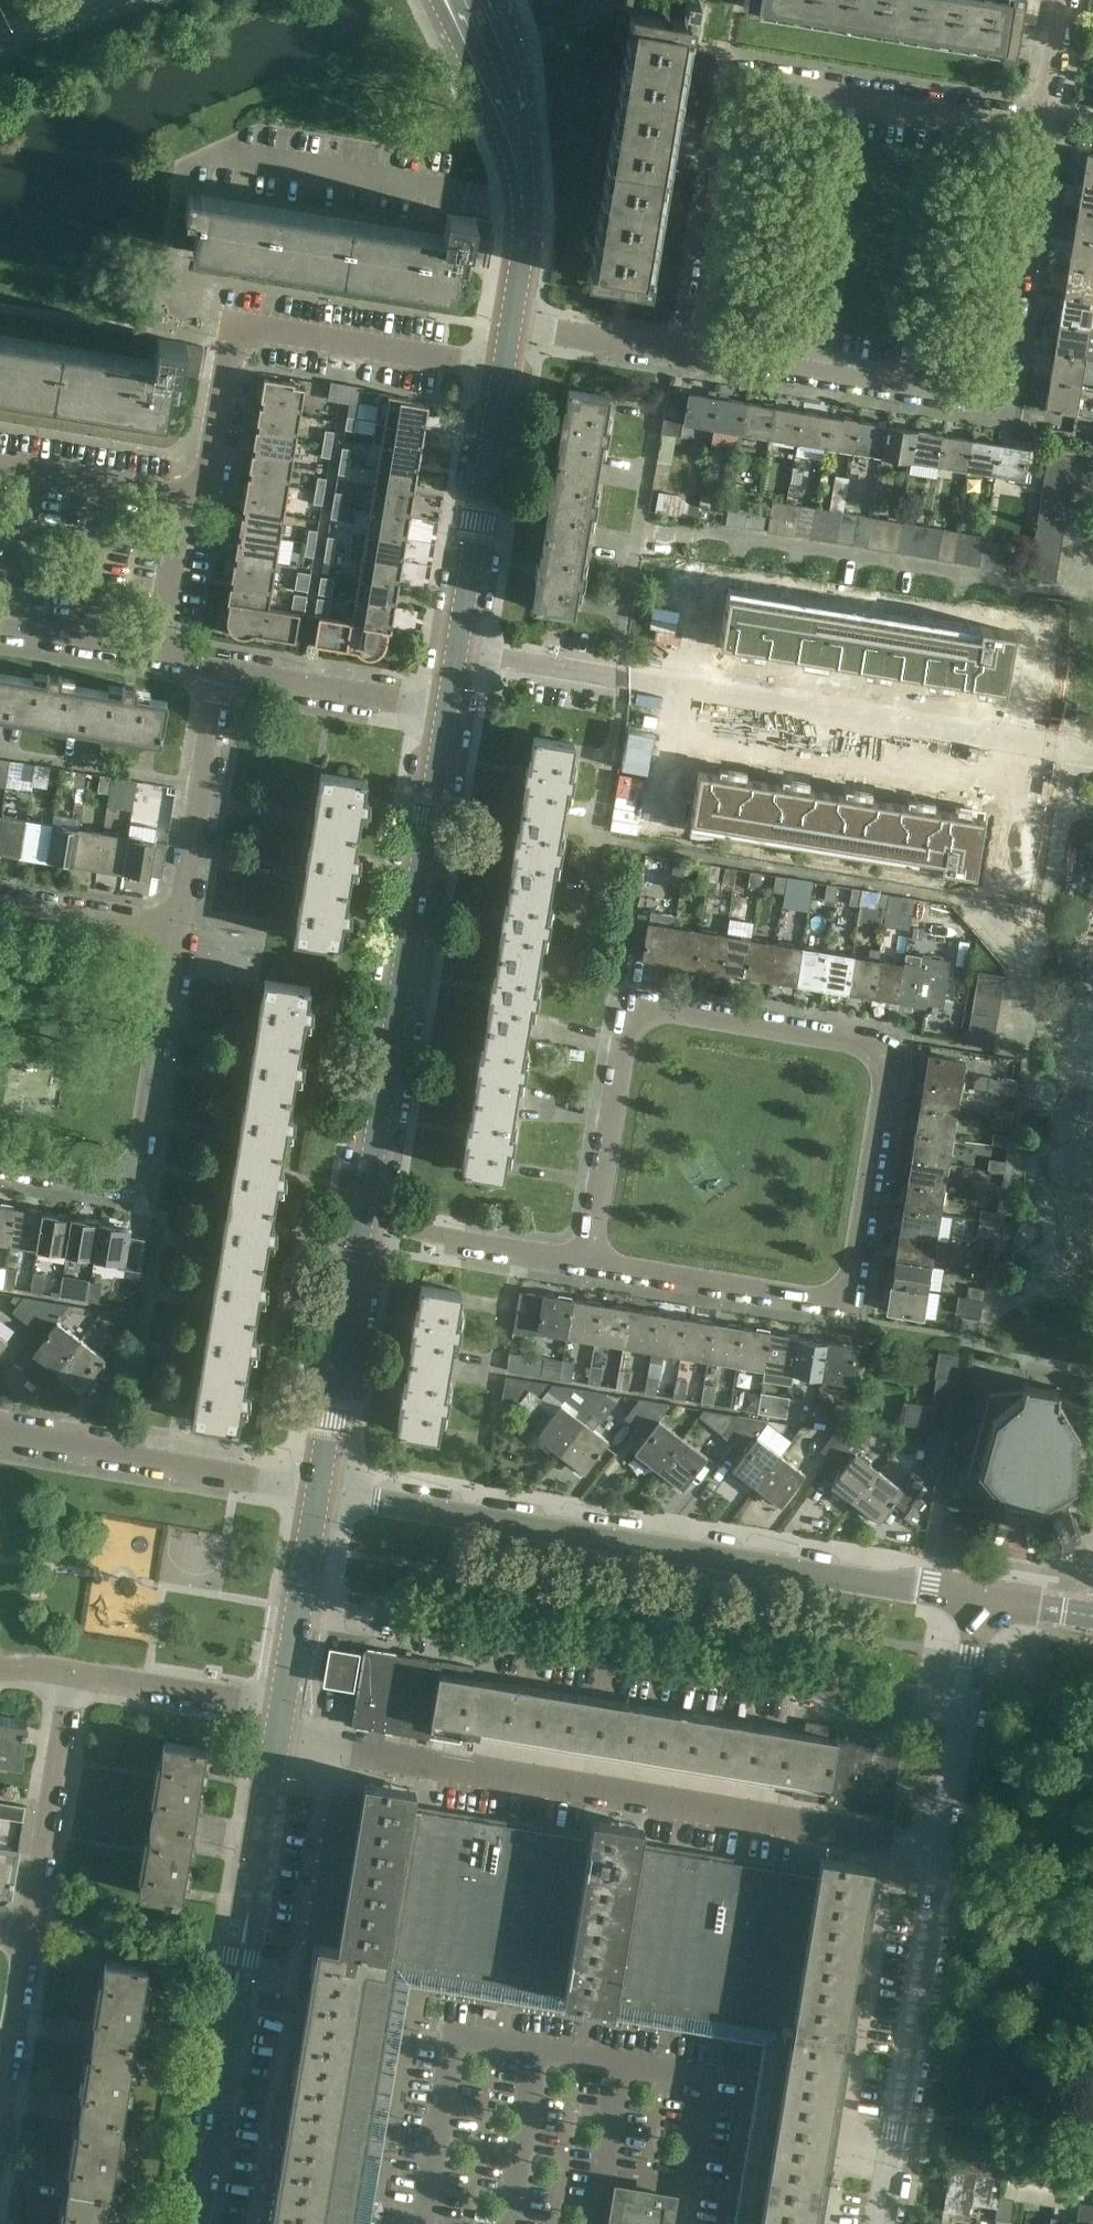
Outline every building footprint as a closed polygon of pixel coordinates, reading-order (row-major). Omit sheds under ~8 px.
[(624,10),(631,11),(629,24),(637,25),(596,270),(589,269),(587,281),(650,292),(653,273),(645,272),(683,39),(691,41),(695,22),(694,21),(696,11),(698,0),(685,0),(685,2),(672,0),(625,0),(624,10)] [(743,7),(756,9),(757,2),(1001,42),(1000,50),(1012,52),(1016,25),(1034,28),(1039,0),(744,0),(743,7)] [(1092,184),(1092,153),(1087,152),(1082,182),(1092,184)] [(1078,210),(1092,212),(1092,184),(1082,182),(1078,210)] [(493,222),(447,214),(443,236),(189,195),(185,215),(177,214),(171,246),(192,250),(192,252),(195,252),(195,250),(453,293),(452,295),(455,295),(460,263),(463,247),(487,251),(493,222)] [(1073,238),(1092,241),(1092,212),(1078,210),(1073,238)] [(1069,266),(1092,270),(1092,241),(1073,238),(1069,266)] [(1064,295),(1092,299),(1092,270),(1069,266),(1064,295)] [(1059,324),(1090,328),(1092,309),(1092,299),(1064,295),(1059,324)] [(1085,356),(1090,328),(1059,324),(1055,352),(1085,356)] [(0,336),(0,390),(153,416),(164,418),(164,421),(166,421),(174,372),(199,376),(204,347),(158,339),(155,361),(0,336)] [(1081,386),(1085,356),(1055,352),(1050,381),(1081,386)] [(259,409),(300,416),(304,389),(293,387),(294,383),(264,378),(260,401),(262,401),(261,408),(259,407),(259,409)] [(1081,386),(1050,381),(1045,410),(1076,415),(1081,386)] [(341,387),(332,385),(330,399),(339,400),(341,387)] [(351,389),(349,402),(358,403),(360,390),(351,389)] [(557,461),(596,468),(601,439),(605,440),(607,427),(603,426),(608,395),(569,389),(564,420),(561,419),(559,432),(562,433),(557,461)] [(669,390),(661,434),(662,434),(675,436),(681,437),(683,424),(713,428),(718,398),(688,393),(669,390)] [(380,393),(375,421),(422,429),(426,404),(410,401),(410,399),(380,393)] [(746,403),(718,398),(713,428),(741,433),(746,403)] [(741,433),(769,438),(774,407),(746,403),(741,433)] [(347,417),(356,418),(357,407),(348,406),(347,417)] [(802,412),(774,407),(769,438),(797,442),(802,412)] [(296,439),(300,416),(259,409),(256,424),(259,425),(258,431),(255,431),(255,432),(296,439)] [(830,416),(802,412),(797,442),(825,447),(830,416)] [(859,421),(830,416),(825,447),(854,452),(859,421)] [(347,417),(344,430),(353,432),(356,418),(347,417)] [(419,452),(422,429),(375,421),(371,444),(379,445),(419,452)] [(888,426),(859,421),(854,452),(883,457),(888,426)] [(916,430),(888,426),(883,457),(911,461),(916,430)] [(944,435),(916,430),(911,461),(939,466),(944,435)] [(322,444),(331,445),(333,432),(325,431),(322,444)] [(292,463),(296,439),(255,432),(252,448),(255,448),(254,455),(251,454),(251,456),(292,463)] [(973,440),(944,435),(939,466),(967,471),(973,440)] [(1001,444),(973,440),(967,471),(996,475),(1001,444)] [(331,445),(322,444),(320,457),(329,459),(331,445)] [(1001,444),(996,475),(1024,480),(1029,449),(1001,444)] [(379,445),(375,467),(415,474),(419,452),(379,445)] [(339,461),(348,463),(350,450),(341,448),(339,461)] [(1048,464),(1074,468),(1076,456),(1050,453),(1048,464)] [(288,486),(292,463),(251,456),(248,472),(251,472),(250,478),(247,478),(247,480),(288,486)] [(348,463),(339,461),(337,474),(346,476),(348,463)] [(545,534),(584,541),(589,511),(594,511),(596,498),(591,497),(596,468),(557,461),(552,491),(549,491),(547,504),(550,504),(545,534)] [(1074,468),(1048,464),(1046,475),(1072,479),(1074,468)] [(375,467),(372,489),(412,496),(415,474),(375,467)] [(1072,479),(1046,475),(1044,487),(1070,491),(1072,479)] [(315,491),(324,492),(326,479),(317,478),(315,491)] [(247,480),(242,508),(284,515),(288,486),(247,480)] [(1042,498),(1068,502),(1070,491),(1044,487),(1042,498)] [(408,518),(412,496),(372,489),(368,512),(408,518)] [(324,492),(315,491),(313,504),(321,505),(324,492)] [(332,506),(341,507),(343,494),(334,492),(332,506)] [(698,519),(700,507),(690,505),(677,495),(658,492),(654,513),(688,519),(688,518),(698,519)] [(754,529),(757,508),(743,506),(745,498),(729,496),(725,524),(744,527),(754,529)] [(1068,502),(1042,498),(1040,509),(1067,513),(1068,502)] [(782,534),(787,504),(773,501),(768,531),(782,534)] [(787,504),(782,534),(795,536),(801,506),(787,504)] [(341,507),(332,506),(330,519),(339,520),(341,507)] [(700,507),(698,519),(706,521),(709,508),(700,507)] [(280,539),(284,515),(242,508),(242,510),(244,511),(243,517),(241,517),(238,532),(280,539)] [(757,508),(754,529),(763,531),(766,518),(762,517),(763,509),(757,508)] [(839,543),(844,513),(814,509),(810,538),(839,543)] [(1067,513),(1040,509),(1038,521),(1065,524),(1067,513)] [(404,541),(408,518),(368,512),(364,534),(404,541)] [(844,513),(839,543),(853,545),(857,546),(867,547),(872,518),(857,516),(858,515),(844,513)] [(872,518),(867,547),(895,552),(900,522),(886,520),(886,521),(872,518)] [(1065,524),(1038,521),(1036,532),(1063,536),(1065,524)] [(924,557),(929,527),(900,522),(895,552),(924,557)] [(952,561),(957,532),(929,527),(924,557),(952,561)] [(306,543),(315,544),(317,531),(308,530),(306,543)] [(276,562),(280,539),(238,532),(238,534),(241,534),(240,541),(237,540),(235,555),(276,562)] [(957,532),(952,561),(980,566),(982,553),(985,536),(957,532)] [(1063,536),(1036,532),(1034,543),(1061,547),(1063,536)] [(401,563),(404,541),(364,534),(361,556),(401,563)] [(584,541),(545,534),(540,563),(537,563),(535,576),(538,577),(533,607),(572,614),(577,583),(582,584),(584,570),(579,570),(584,541)] [(324,550),(333,552),(336,538),(327,537),(324,550)] [(315,544),(306,543),(304,556),(313,558),(315,544)] [(1033,555),(1059,558),(1061,547),(1034,543),(1033,555)] [(333,552),(324,550),(322,563),(331,565),(333,552)] [(1026,553),(1012,550),(1011,558),(982,553),(980,566),(980,567),(1008,572),(1009,571),(1023,573),(1026,553)] [(272,586),(276,562),(235,555),(234,557),(237,558),(236,564),(233,564),(231,579),(272,586)] [(1031,566),(1057,570),(1059,558),(1033,555),(1031,566)] [(397,585),(401,563),(361,556),(357,578),(397,585)] [(1057,570),(1031,566),(1029,577),(1055,581),(1057,570)] [(295,581),(309,583),(310,574),(297,572),(295,581)] [(319,586),(332,588),(333,579),(320,577),(319,586)] [(394,607),(397,585),(357,578),(353,601),(394,607)] [(229,587),(227,602),(268,609),(268,608),(272,586),(231,579),(230,581),(233,581),(232,588),(229,587)] [(309,583),(295,581),(294,590),(307,592),(309,583)] [(332,588),(319,586),(317,594),(330,597),(332,588)] [(296,635),(299,614),(303,615),(306,597),(293,594),(290,612),(268,608),(268,609),(227,602),(227,603),(229,604),(226,618),(226,620),(226,623),(227,625),(228,628),(229,630),(230,632),(232,634),(234,635),(236,636),(238,637),(240,637),(243,638),(245,638),(248,637),(250,636),(253,635),(265,637),(266,630),(296,635)] [(728,595),(720,645),(1007,690),(1016,633),(918,618),(917,625),(728,595)] [(342,621),(327,618),(330,600),(317,598),(314,616),(318,617),(315,638),(344,643),(343,650),(355,652),(357,653),(359,655),(361,656),(363,657),(366,658),(368,658),(371,658),(374,658),(376,657),(378,656),(380,655),(382,653),(383,651),(385,649),(385,647),(386,644),(388,630),(390,631),(390,629),(342,621)] [(394,607),(353,601),(345,599),(342,621),(390,629),(394,607)] [(265,637),(285,640),(285,641),(291,642),(292,641),(294,642),(296,635),(266,630),(265,637)] [(323,646),(343,650),(344,643),(315,638),(314,645),(317,645),(316,646),(323,647),(323,646)] [(9,718),(16,676),(0,673),(0,716),(9,718)] [(9,718),(84,730),(91,688),(60,683),(61,676),(49,674),(48,681),(16,676),(9,718)] [(91,688),(84,730),(160,742),(167,701),(135,695),(136,688),(123,686),(122,693),(91,688)] [(522,809),(561,816),(566,786),(570,786),(572,774),(568,773),(573,742),(534,736),(529,766),(526,766),(524,779),(527,779),(522,809)] [(7,777),(9,761),(0,760),(0,776),(7,777)] [(23,763),(21,780),(33,782),(34,776),(32,776),(34,765),(23,763)] [(60,769),(50,768),(48,778),(47,778),(46,784),(58,786),(60,769)] [(85,773),(74,772),(71,788),(83,790),(85,773)] [(320,772),(311,828),(356,835),(360,809),(368,811),(368,808),(366,808),(366,798),(362,797),(365,779),(320,772)] [(691,819),(690,821),(691,821),(848,846),(941,861),(940,870),(975,875),(976,866),(984,818),(699,772),(691,819)] [(100,775),(97,792),(108,794),(111,777),(100,775)] [(134,798),(137,781),(111,777),(108,794),(107,802),(118,803),(119,795),(134,798)] [(151,784),(149,800),(161,802),(163,786),(151,784)] [(510,881),(549,888),(554,858),(558,859),(560,845),(556,844),(561,816),(522,809),(517,838),(514,837),(512,851),(515,851),(510,881)] [(21,856),(27,820),(2,816),(0,825),(0,852),(21,856)] [(21,856),(46,860),(52,824),(27,820),(21,856)] [(46,860),(72,864),(77,828),(52,824),(46,860)] [(72,864),(97,868),(103,832),(77,828),(72,864)] [(311,828),(302,883),(347,891),(351,865),(359,866),(359,864),(358,864),(357,853),(353,852),(356,835),(311,828)] [(97,868),(122,872),(128,837),(103,832),(97,868)] [(149,876),(153,877),(162,878),(167,844),(154,842),(154,841),(128,837),(122,872),(149,876)] [(711,866),(699,864),(695,888),(706,890),(708,882),(711,866)] [(720,867),(711,866),(708,882),(717,884),(720,867)] [(737,870),(725,868),(723,884),(735,886),(737,870)] [(762,874),(752,872),(749,888),(759,890),(762,874)] [(787,878),(775,876),(773,892),(784,894),(787,878)] [(801,880),(798,896),(810,898),(812,882),(801,880)] [(498,953),(537,960),(542,930),(546,931),(548,918),(544,917),(549,888),(510,881),(505,910),(502,910),(500,923),(503,924),(498,953)] [(302,883),(293,937),(293,939),(338,946),(342,919),(350,920),(350,919),(348,918),(348,908),(344,907),(347,891),(302,883)] [(826,884),(823,900),(835,902),(838,886),(826,884)] [(851,888),(849,905),(861,907),(863,891),(863,890),(851,888)] [(868,908),(871,893),(863,891),(861,907),(868,908)] [(889,895),(877,893),(874,909),(886,911),(889,895)] [(902,897),(899,914),(912,916),(914,899),(902,897)] [(941,907),(939,919),(948,920),(950,908),(941,907)] [(637,913),(630,954),(634,955),(643,956),(643,958),(668,962),(674,928),(673,927),(675,915),(651,911),(651,915),(641,914),(637,913)] [(700,932),(674,928),(668,962),(694,966),(700,932)] [(725,936),(700,932),(694,966),(719,970),(725,936)] [(719,970),(745,975),(751,940),(725,936),(719,970)] [(776,944),(751,940),(745,975),(770,979),(776,944)] [(802,949),(776,944),(770,979),(796,983),(802,949)] [(847,991),(872,995),(878,961),(877,961),(879,950),(869,948),(867,959),(852,957),(847,991)] [(796,983),(821,987),(827,953),(802,949),(796,983)] [(486,1026),(525,1033),(530,1002),(534,1003),(537,990),(532,989),(537,960),(498,953),(493,982),(490,982),(488,995),(491,996),(486,1026)] [(852,957),(827,953),(821,987),(847,991),(852,957)] [(905,955),(903,965),(898,999),(933,1005),(933,1004),(942,1005),(949,962),(905,955)] [(903,965),(878,961),(872,995),(898,999),(903,965)] [(1004,977),(978,973),(971,1012),(998,1016),(1004,977)] [(264,979),(262,995),(255,1035),(300,1042),(304,1016),(312,1017),(312,1015),(310,1015),(311,1005),(306,1004),(309,986),(264,979)] [(951,988),(946,1018),(961,1021),(966,991),(951,988)] [(971,1012),(969,1029),(995,1034),(998,1016),(971,1012)] [(952,1025),(951,1035),(958,1036),(959,1027),(952,1025)] [(474,1098),(513,1104),(518,1074),(523,1075),(525,1061),(520,1061),(525,1033),(486,1026),(481,1054),(478,1054),(475,1067),(479,1068),(474,1098)] [(992,1048),(995,1034),(969,1029),(966,1044),(992,1048)] [(255,1035),(246,1090),(291,1098),(296,1071),(303,1072),(303,1069),(301,1069),(301,1059),(297,1058),(300,1042),(255,1035)] [(925,1081),(959,1087),(964,1061),(929,1056),(925,1081)] [(1018,1083),(989,1079),(986,1093),(1016,1097),(1018,1083)] [(955,1112),(959,1087),(925,1081),(921,1107),(955,1112)] [(246,1090),(229,1199),(273,1207),(278,1181),(285,1182),(285,1181),(284,1180),(284,1170),(279,1169),(283,1147),(286,1127),(293,1129),(294,1126),(292,1126),(293,1116),(288,1115),(291,1098),(246,1090)] [(502,1178),(507,1147),(508,1146),(511,1147),(513,1133),(508,1133),(513,1104),(474,1098),(470,1126),(466,1125),(464,1139),(467,1139),(466,1147),(462,1172),(502,1178)] [(921,1107),(916,1132),(951,1137),(955,1112),(921,1107)] [(997,1108),(994,1120),(1011,1123),(1013,1111),(997,1108)] [(946,1162),(949,1147),(951,1137),(916,1132),(912,1157),(946,1162)] [(992,1134),(990,1145),(1007,1148),(1009,1136),(992,1134)] [(912,1157),(908,1182),(942,1188),(946,1162),(912,1157)] [(1005,1162),(988,1159),(986,1171),(1003,1173),(1005,1162)] [(938,1213),(942,1188),(908,1182),(903,1208),(938,1213)] [(1000,1186),(972,1182),(970,1195),(999,1199),(1000,1186)] [(229,1199),(219,1254),(264,1262),(269,1236),(276,1237),(276,1236),(275,1236),(275,1225),(270,1224),(273,1207),(229,1199)] [(11,1243),(16,1209),(0,1206),(0,1242),(11,1243)] [(933,1239),(938,1213),(903,1208),(899,1233),(933,1239)] [(45,1213),(16,1209),(11,1243),(39,1248),(45,1213)] [(996,1212),(980,1210),(978,1222),(995,1224),(996,1212)] [(73,1218),(45,1213),(39,1248),(67,1253),(73,1218)] [(67,1253),(95,1257),(101,1223),(73,1218),(67,1253)] [(101,1223),(95,1257),(122,1262),(121,1268),(139,1271),(142,1255),(144,1239),(129,1236),(131,1227),(101,1223)] [(899,1233),(895,1258),(929,1264),(933,1239),(899,1233)] [(976,1235),(974,1247),(990,1250),(992,1238),(976,1235)] [(219,1254),(210,1310),(255,1318),(260,1292),(267,1293),(267,1291),(266,1291),(266,1280),(261,1279),(264,1262),(219,1254)] [(895,1258),(891,1284),(925,1290),(929,1264),(895,1258)] [(988,1264),(971,1262),(970,1271),(986,1274),(988,1264)] [(6,1270),(4,1288),(15,1289),(18,1271),(6,1270)] [(982,1300),(986,1274),(970,1271),(965,1297),(982,1300)] [(35,1275),(32,1292),(44,1294),(46,1276),(35,1275)] [(63,1278),(60,1297),(71,1299),(74,1280),(63,1278)] [(91,1283),(88,1302),(100,1304),(103,1284),(91,1283)] [(891,1284),(886,1310),(921,1316),(925,1290),(891,1284)] [(409,1357),(449,1364),(454,1334),(458,1335),(460,1322),(456,1321),(461,1291),(421,1285),(416,1315),(413,1315),(411,1328),(414,1328),(409,1357)] [(572,1300),(543,1295),(520,1292),(516,1316),(540,1320),(538,1331),(567,1336),(572,1300)] [(34,1328),(54,1302),(23,1297),(12,1312),(34,1328)] [(956,1297),(954,1315),(979,1319),(982,1301),(956,1297)] [(567,1336),(595,1340),(600,1304),(572,1300),(567,1336)] [(69,1305),(54,1302),(34,1328),(45,1336),(33,1353),(58,1371),(81,1339),(57,1321),(69,1305)] [(595,1340),(624,1345),(629,1309),(600,1304),(595,1340)] [(624,1345),(652,1349),(658,1314),(629,1309),(624,1345)] [(210,1310),(201,1365),(246,1373),(250,1347),(258,1348),(258,1347),(256,1346),(256,1335),(253,1335),(255,1318),(210,1310)] [(652,1349),(680,1354),(686,1318),(658,1314),(652,1349)] [(680,1354),(709,1359),(715,1323),(686,1318),(680,1354)] [(709,1359),(737,1363),(743,1327),(715,1323),(709,1359)] [(737,1363),(765,1368),(771,1332),(743,1327),(737,1363)] [(765,1368),(793,1372),(799,1337),(771,1332),(765,1368)] [(793,1372),(822,1377),(828,1341),(799,1337),(793,1372)] [(105,1357),(81,1339),(58,1371),(81,1389),(95,1370),(106,1378),(125,1353),(114,1344),(105,1357)] [(828,1341),(822,1377),(850,1382),(856,1346),(828,1341)] [(901,1422),(928,1426),(943,1429),(951,1377),(954,1378),(957,1354),(938,1351),(935,1375),(936,1375),(932,1405),(904,1400),(901,1422)] [(449,1364),(409,1357),(405,1387),(401,1387),(399,1400),(403,1400),(398,1431),(437,1437),(442,1407),(446,1407),(449,1394),(444,1393),(449,1364)] [(534,1357),(531,1375),(560,1380),(563,1361),(534,1357)] [(571,1382),(574,1363),(563,1361),(560,1380),(571,1382)] [(201,1365),(192,1420),(192,1422),(237,1429),(241,1402),(249,1403),(249,1401),(247,1401),(248,1390),(243,1390),(246,1373),(201,1365)] [(590,1366),(588,1385),(599,1386),(602,1368),(590,1366)] [(619,1371),(616,1390),(628,1392),(631,1372),(619,1371)] [(648,1375),(645,1394),(657,1396),(660,1377),(648,1375)] [(505,1376),(501,1404),(513,1413),(528,1392),(555,1411),(560,1404),(573,1388),(536,1381),(505,1376)] [(676,1380),(673,1399),(685,1400),(688,1382),(676,1380)] [(998,1519),(1036,1525),(1037,1525),(1037,1527),(1039,1527),(1040,1518),(1050,1513),(1055,1521),(1053,1534),(1065,1536),(1067,1522),(1074,1517),(1068,1508),(1063,1512),(1059,1507),(1081,1493),(1087,1408),(1057,1395),(1058,1386),(1056,1386),(1055,1389),(1025,1384),(1026,1381),(1024,1380),(1022,1389),(989,1392),(967,1474),(998,1511),(997,1520),(998,1520),(998,1519)] [(705,1385),(702,1404),(715,1405),(717,1387),(705,1385)] [(733,1389),(730,1408),(742,1409),(745,1391),(733,1389)] [(555,1411),(536,1436),(560,1454),(583,1422),(584,1423),(591,1414),(606,1393),(589,1391),(575,1410),(577,1411),(575,1415),(560,1404),(555,1411)] [(761,1394),(758,1413),(770,1414),(773,1396),(761,1394)] [(635,1426),(654,1401),(638,1398),(624,1417),(635,1426)] [(789,1399),(786,1417),(798,1419),(801,1401),(789,1399)] [(670,1404),(654,1401),(635,1426),(647,1434),(634,1452),(658,1469),(682,1437),(658,1419),(670,1404)] [(818,1404),(815,1422),(827,1424),(830,1405),(818,1404)] [(583,1422),(560,1454),(584,1471),(607,1440),(593,1430),(600,1421),(591,1414),(584,1423),(583,1422)] [(733,1443),(752,1417),(737,1414),(722,1435),(733,1443)] [(768,1419),(752,1417),(733,1443),(744,1451),(732,1467),(756,1486),(780,1454),(756,1435),(768,1419)] [(831,1458),(850,1433),(836,1430),(821,1450),(831,1458)] [(866,1435),(850,1433),(831,1458),(843,1467),(830,1483),(855,1502),(878,1470),(854,1451),(866,1435)] [(682,1437),(658,1469),(682,1487),(706,1456),(682,1437)] [(905,1437),(904,1447),(923,1450),(925,1441),(905,1437)] [(780,1454),(756,1486),(780,1504),(804,1472),(780,1454)] [(901,1488),(878,1470),(855,1502),(878,1520),(892,1501),(903,1510),(922,1485),(910,1475),(901,1488)] [(329,1649),(322,1687),(354,1692),(360,1654),(329,1649)] [(473,1667),(413,1657),(366,1649),(352,1725),(460,1743),(461,1740),(471,1677),(473,1667)] [(790,1729),(485,1679),(471,1677),(461,1740),(472,1742),(474,1732),(476,1732),(481,1704),(499,1707),(511,1709),(529,1712),(542,1714),(560,1717),(572,1719),(591,1722),(603,1724),(621,1727),(633,1729),(651,1732),(664,1734),(682,1737),(695,1739),(713,1742),(725,1744),(743,1747),(756,1749),(774,1752),(786,1754),(790,1729)] [(476,1732),(494,1735),(499,1707),(481,1704),(476,1732)] [(494,1735),(506,1737),(511,1709),(499,1707),(494,1735)] [(506,1737),(524,1740),(529,1712),(511,1709),(506,1737)] [(524,1740),(537,1742),(542,1714),(529,1712),(524,1740)] [(537,1742),(555,1745),(560,1717),(542,1714),(537,1742)] [(0,1715),(0,1756),(20,1759),(27,1720),(0,1715)] [(555,1745),(567,1747),(572,1719),(560,1717),(555,1745)] [(567,1747),(585,1750),(591,1722),(572,1719),(567,1747)] [(803,1731),(795,1784),(793,1797),(888,1813),(901,1736),(805,1721),(803,1731)] [(585,1750),(598,1752),(603,1724),(591,1722),(585,1750)] [(598,1752),(616,1755),(621,1727),(603,1724),(598,1752)] [(616,1755),(629,1757),(633,1729),(621,1727),(616,1755)] [(629,1757),(646,1760),(651,1732),(633,1729),(629,1757)] [(781,1781),(795,1784),(803,1731),(790,1729),(786,1754),(781,1781)] [(646,1760),(659,1762),(664,1734),(651,1732),(646,1760)] [(659,1762),(677,1765),(682,1737),(664,1734),(659,1762)] [(677,1765),(689,1767),(695,1739),(682,1737),(677,1765)] [(689,1767),(708,1770),(713,1742),(695,1739),(689,1767)] [(151,1817),(153,1818),(194,1825),(206,1749),(164,1742),(153,1805),(151,1817)] [(708,1770),(720,1772),(725,1744),(713,1742),(708,1770)] [(720,1772),(738,1775),(743,1747),(725,1744),(720,1772)] [(751,1777),(756,1749),(743,1747),(738,1775),(751,1777)] [(751,1777),(769,1780),(774,1752),(756,1749),(751,1777)] [(769,1780),(781,1781),(786,1754),(774,1752),(769,1780)] [(427,1813),(412,1810),(415,1789),(370,1782),(366,1802),(341,1798),(334,1837),(330,1858),(327,1880),(324,1902),(317,1939),(311,1980),(302,1979),(297,2007),(295,2019),(291,2042),(280,2108),(273,2155),(263,2216),(261,2223),(343,2223),(352,2169),(356,2146),(360,2121),(368,2076),(375,2031),(377,2020),(385,1972),(404,1958),(411,1916),(414,1894),(418,1873),(427,1813)] [(411,1916),(404,1958),(431,1962),(484,1972),(517,1977),(528,1912),(545,1914),(546,1906),(614,1917),(623,1866),(642,1870),(646,1848),(639,1847),(643,1826),(592,1818),(589,1839),(427,1813),(418,1873),(414,1894),(411,1916)] [(153,1818),(151,1817),(138,1894),(181,1901),(194,1825),(153,1818)] [(0,1845),(0,1892),(12,1893),(19,1848),(0,1845)] [(802,1873),(646,1848),(642,1870),(623,1866),(614,1917),(546,1906),(545,1914),(553,1916),(581,1920),(624,1928),(645,1931),(675,1935),(665,2001),(777,2019),(783,2020),(781,2032),(791,2033),(793,2021),(817,1875),(802,1873)] [(820,1856),(817,1875),(793,2021),(791,2033),(790,2043),(786,2064),(773,2140),(770,2161),(766,2186),(762,2210),(760,2223),(821,2223),(821,2221),(825,2196),(829,2172),(846,2074),(849,2053),(853,2031),(877,1885),(867,1884),(871,1864),(820,1856)] [(553,1916),(545,1914),(528,1912),(517,1977),(543,1981),(553,1916)] [(553,1916),(543,1981),(570,1986),(581,1920),(553,1916)] [(581,1920),(570,1986),(614,1993),(624,1928),(581,1920)] [(614,1993),(635,1996),(645,1931),(624,1928),(614,1993)] [(635,1996),(665,2001),(675,1935),(645,1931),(635,1996)] [(106,1960),(94,2037),(135,2043),(148,1967),(106,1960)] [(94,2037),(81,2111),(123,2118),(135,2043),(94,2037)] [(81,2111),(69,2186),(110,2193),(123,2118),(81,2111)] [(943,2210),(970,2215),(971,2202),(997,2207),(994,2223),(1010,2223),(1014,2198),(1066,2206),(1070,2184),(1070,2181),(1006,2171),(1006,2174),(1002,2196),(999,2196),(1003,2178),(976,2173),(950,2169),(943,2210)] [(63,2223),(105,2223),(110,2193),(69,2186),(63,2223)] [(669,2211),(671,2196),(618,2187),(612,2223),(667,2223),(669,2211)] [(1078,2202),(1075,2221),(1050,2217),(1050,2218),(1049,2223),(1092,2223),(1092,2204),(1078,2202)]
